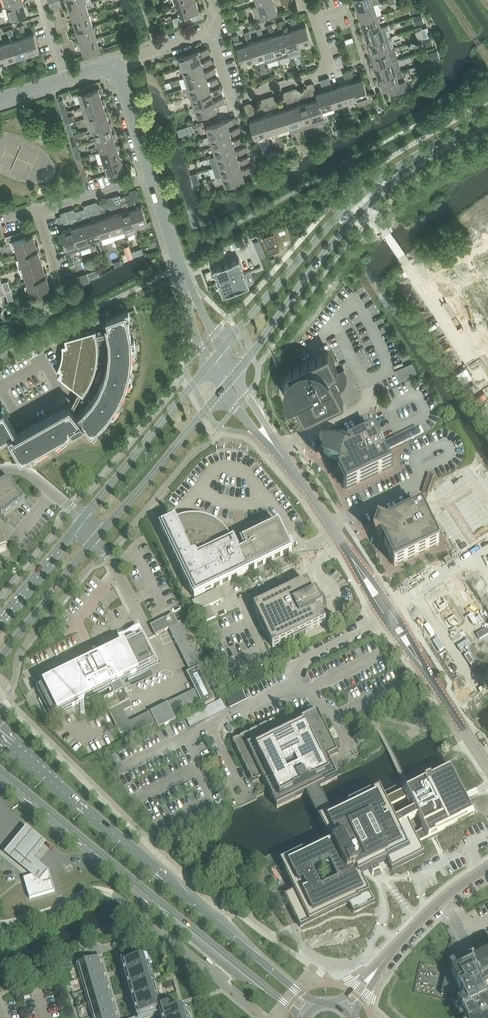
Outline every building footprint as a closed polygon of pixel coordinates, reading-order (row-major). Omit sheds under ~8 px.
[(69,9),(86,3),(85,0),(67,0),(69,9)] [(181,15),(173,18),(175,26),(198,18),(197,13),(198,11),(199,10),(195,0),(190,0),(177,4),(181,15)] [(277,12),(273,0),(257,5),(252,7),(256,18),(277,12)] [(358,9),(374,4),(380,2),(379,0),(355,0),(356,5),(355,5),(356,10),(358,9)] [(7,7),(10,18),(27,13),(25,6),(26,6),(24,1),(23,1),(23,2),(7,7)] [(86,3),(69,9),(73,20),(89,15),(89,13),(86,3)] [(361,21),(378,15),(374,4),(358,9),(360,16),(359,17),(360,21),(361,21)] [(416,4),(409,7),(412,13),(418,11),(416,4)] [(73,20),(77,31),(93,26),(89,15),(73,20)] [(361,21),(364,28),(362,28),(364,33),(365,32),(381,27),(378,15),(361,21)] [(421,15),(414,17),(417,24),(423,22),(421,15)] [(369,44),(385,38),(391,37),(387,25),(381,27),(365,32),(367,39),(366,39),(367,44),(369,44)] [(77,31),(80,43),(97,37),(93,26),(77,31)] [(294,29),(299,46),(311,42),(306,26),(294,29)] [(427,27),(422,29),(424,38),(430,36),(427,27)] [(283,33),(290,55),(301,51),(299,46),(294,29),(283,33)] [(290,55),(283,33),(271,37),(278,59),(290,55)] [(34,34),(22,38),(28,54),(39,50),(34,34)] [(80,43),(84,55),(101,49),(99,46),(97,37),(80,43)] [(278,59),(271,37),(260,40),(265,57),(267,62),(278,59)] [(391,37),(385,38),(369,44),(371,50),(370,51),(371,56),(372,55),(394,48),(391,37)] [(431,37),(423,39),(426,46),(433,44),(431,37)] [(28,54),(22,38),(11,42),(16,58),(28,54)] [(239,41),(235,42),(237,48),(242,64),(254,60),(248,44),(243,45),(241,40),(239,41)] [(265,57),(260,40),(248,44),(254,60),(265,57)] [(11,42),(0,45),(0,48),(4,61),(16,58),(11,42)] [(182,67),(201,61),(199,56),(209,53),(208,48),(178,57),(182,67)] [(372,55),(375,62),(373,63),(375,67),(376,67),(376,66),(398,59),(394,48),(372,55)] [(437,50),(428,53),(430,61),(439,58),(437,50)] [(185,77),(204,71),(202,66),(212,62),(211,58),(201,61),(182,67),(185,77)] [(379,78),(400,71),(402,71),(398,59),(376,66),(376,67),(378,73),(377,74),(378,78),(379,78)] [(214,68),(204,71),(185,77),(188,87),(207,81),(206,75),(215,72),(214,68)] [(402,76),(400,71),(379,78),(382,85),(380,85),(382,90),(383,89),(383,90),(389,88),(390,91),(391,92),(391,93),(392,93),(393,94),(394,94),(395,94),(404,90),(405,90),(406,89),(406,88),(407,88),(407,87),(406,86),(405,82),(399,84),(397,77),(402,76)] [(191,97),(210,90),(209,85),(219,82),(217,78),(207,81),(188,87),(191,97)] [(351,83),(356,99),(358,105),(372,100),(370,92),(367,93),(363,79),(351,83)] [(356,99),(351,83),(340,86),(345,103),(356,99)] [(345,103),(340,86),(328,90),(333,106),(345,103)] [(194,106),(214,100),(212,95),(222,92),(220,87),(210,91),(210,90),(191,97),(194,106)] [(102,100),(100,93),(101,93),(99,88),(82,93),(78,95),(82,107),(102,100)] [(322,110),(323,110),(333,106),(328,90),(316,94),(318,99),(319,99),(322,110)] [(214,100),(194,106),(197,117),(217,110),(215,105),(225,102),(224,97),(214,100)] [(102,100),(82,107),(85,118),(106,111),(104,105),(104,104),(103,99),(102,100)] [(324,115),(323,110),(322,110),(319,99),(318,99),(307,103),(314,125),(326,121),(324,116),(324,115)] [(314,125),(307,103),(296,107),(303,129),(314,125)] [(303,129),(296,107),(284,110),(289,127),(291,132),(303,129)] [(289,127),(284,110),(273,114),(278,130),(289,127)] [(106,111),(85,118),(89,129),(93,128),(109,123),(107,116),(108,116),(107,111),(106,111)] [(278,130),(273,114),(261,118),(267,134),(278,130)] [(229,130),(227,125),(237,121),(236,117),(206,126),(210,136),(229,130)] [(261,118),(250,121),(255,138),(267,134),(261,118)] [(109,123),(93,128),(97,139),(113,134),(111,127),(112,127),(110,122),(109,123)] [(229,130),(210,136),(213,146),(232,140),(230,134),(240,131),(239,127),(229,130)] [(113,134),(97,139),(100,151),(117,146),(116,145),(114,139),(115,138),(114,134),(113,134)] [(216,156),(235,150),(233,144),(243,141),(242,137),(232,140),(213,146),(216,156)] [(120,157),(118,150),(119,150),(117,145),(116,145),(117,146),(100,151),(104,162),(120,157)] [(213,167),(238,159),(237,154),(246,151),(245,147),(235,150),(216,156),(210,158),(213,167)] [(104,162),(108,174),(124,169),(121,161),(122,161),(121,156),(120,157),(104,162)] [(238,159),(213,167),(216,177),(222,175),(242,169),(240,164),(250,160),(248,156),(238,160),(238,159)] [(222,175),(225,185),(245,179),(243,173),(253,170),(251,166),(242,169),(222,175)] [(462,201),(468,215),(479,237),(487,233),(487,188),(484,190),(462,201)] [(135,201),(132,200),(127,201),(130,209),(135,226),(147,222),(142,206),(137,207),(135,201)] [(130,209),(127,201),(123,202),(121,205),(123,212),(119,213),(124,229),(135,226),(130,209)] [(124,229),(119,213),(107,217),(112,233),(124,229)] [(112,233),(107,217),(96,220),(101,237),(112,233)] [(101,237),(96,220),(84,224),(90,240),(101,237)] [(73,228),(78,244),(80,250),(92,246),(90,240),(84,224),(73,228)] [(80,250),(78,244),(73,228),(61,231),(68,254),(80,250)] [(274,233),(262,237),(266,249),(267,249),(269,254),(279,250),(289,247),(293,245),(292,243),(287,228),(274,233)] [(22,267),(42,260),(38,250),(39,249),(38,244),(36,245),(33,234),(26,236),(21,238),(16,239),(14,240),(22,267)] [(227,264),(214,269),(218,282),(223,295),(236,290),(249,285),(245,272),(240,259),(227,264)] [(48,276),(46,271),(45,271),(42,260),(22,267),(31,294),(50,288),(46,277),(48,276)] [(455,276),(462,289),(460,290),(473,317),(475,316),(481,329),(487,325),(487,260),(455,276)] [(3,409),(1,411),(0,409),(0,441),(8,436),(21,458),(83,423),(91,433),(98,427),(109,416),(119,401),(125,387),(130,370),(132,355),(132,337),(129,322),(125,312),(106,319),(108,324),(105,325),(109,341),(109,351),(107,367),(104,378),(98,391),(92,400),(81,412),(77,414),(64,397),(59,402),(62,408),(17,433),(3,409)] [(58,375),(79,391),(81,393),(83,394),(85,392),(87,389),(89,386),(90,383),(92,380),(93,377),(94,374),(95,370),(96,367),(97,364),(98,360),(98,357),(98,354),(98,350),(98,347),(98,343),(98,340),(97,337),(97,336),(97,335),(97,334),(96,332),(96,330),(65,338),(65,339),(65,341),(66,343),(66,346),(66,349),(66,351),(66,354),(66,356),(65,359),(65,361),(64,363),(63,366),(62,368),(61,370),(59,373),(58,375)] [(290,375),(289,376),(288,377),(287,379),(286,380),(286,381),(285,383),(285,384),(285,386),(284,387),(284,388),(284,390),(284,391),(284,393),(284,394),(285,396),(285,397),(286,399),(286,401),(287,402),(288,403),(289,404),(294,402),(303,421),(343,401),(338,391),(340,390),(342,389),(343,388),(344,387),(346,379),(346,378),(346,377),(346,375),(346,374),(345,373),(343,369),(338,372),(328,352),(288,372),(290,375)] [(401,374),(416,368),(412,358),(396,364),(401,374)] [(321,451),(321,452),(321,454),(322,455),(322,456),(324,459),(327,461),(335,464),(337,465),(339,465),(340,469),(338,470),(347,489),(391,467),(374,431),(347,444),(348,447),(344,448),(343,448),(341,447),(335,445),(333,445),(329,445),(327,445),(324,447),(322,448),(321,449),(321,451)] [(0,484),(0,514),(2,516),(24,500),(17,490),(10,478),(0,484)] [(374,536),(373,536),(379,538),(381,539),(395,566),(439,544),(422,508),(386,526),(384,525),(378,522),(378,523),(379,524),(377,530),(375,536),(374,536)] [(175,519),(160,526),(194,598),(217,587),(256,568),(260,567),(269,562),(292,551),(279,523),(256,534),(241,542),(243,545),(237,547),(233,540),(232,541),(231,538),(230,536),(228,534),(227,532),(225,530),(223,528),(221,527),(219,525),(217,524),(215,522),(213,521),(211,520),(210,520),(208,519),(205,518),(203,518),(200,517),(198,517),(195,517),(192,517),(190,517),(187,517),(184,518),(182,518),(179,519),(177,520),(176,521),(175,519)] [(449,556),(444,559),(447,564),(452,560),(449,556)] [(260,620),(258,621),(264,636),(267,635),(273,648),(292,638),(293,640),(308,634),(306,631),(326,622),(320,609),(323,608),(321,604),(324,602),(321,595),(318,597),(316,593),(313,595),(307,582),(287,591),(286,589),(272,596),(273,598),(254,607),(260,620)] [(133,707),(124,689),(120,681),(156,663),(143,637),(110,653),(106,645),(100,647),(102,652),(95,655),(97,659),(39,688),(44,698),(41,700),(49,716),(110,686),(114,694),(103,699),(121,735),(126,732),(129,738),(156,724),(159,728),(176,720),(173,715),(201,702),(203,706),(215,701),(199,668),(202,666),(180,622),(178,623),(173,614),(150,625),(155,635),(169,628),(190,671),(187,673),(195,690),(129,722),(124,711),(133,707)] [(206,709),(204,710),(208,718),(226,710),(222,701),(221,700),(205,708),(206,709)] [(204,709),(186,718),(190,727),(208,718),(204,710),(204,709)] [(256,729),(232,741),(237,751),(238,753),(242,760),(243,763),(247,770),(249,774),(253,782),(256,781),(257,780),(261,779),(263,778),(266,784),(266,785),(267,787),(269,791),(277,806),(306,792),(313,807),(319,819),(331,813),(325,800),(318,786),(338,777),(337,775),(337,774),(335,771),(332,764),(328,757),(338,752),(336,748),(317,711),(308,715),(289,725),(286,726),(279,730),(274,720),(267,724),(264,725),(256,729)] [(406,792),(387,802),(386,801),(386,802),(380,789),(331,813),(319,819),(329,838),(283,860),(280,862),(294,891),(285,896),(300,927),(349,904),(354,913),(376,902),(361,872),(369,868),(371,873),(377,870),(382,868),(379,863),(387,859),(393,870),(424,854),(418,842),(418,841),(474,813),(452,769),(416,787),(415,785),(411,788),(411,787),(410,786),(408,787),(408,788),(408,789),(406,790),(406,792)] [(48,871),(34,859),(47,843),(27,827),(19,836),(5,854),(39,882),(48,871)] [(49,872),(49,871),(48,871),(47,871),(48,872),(25,879),(24,878),(24,879),(29,897),(29,898),(30,898),(30,897),(54,891),(54,890),(49,872)] [(447,971),(441,994),(453,997),(457,1005),(456,1005),(463,1017),(487,1017),(487,999),(484,992),(487,990),(487,955),(452,973),(447,971)] [(95,1017),(116,1017),(98,958),(79,964),(95,1017)] [(170,1008),(162,1010),(147,958),(124,965),(140,1017),(162,1012),(164,1017),(193,1017),(190,1009),(172,1014),(170,1008)]
